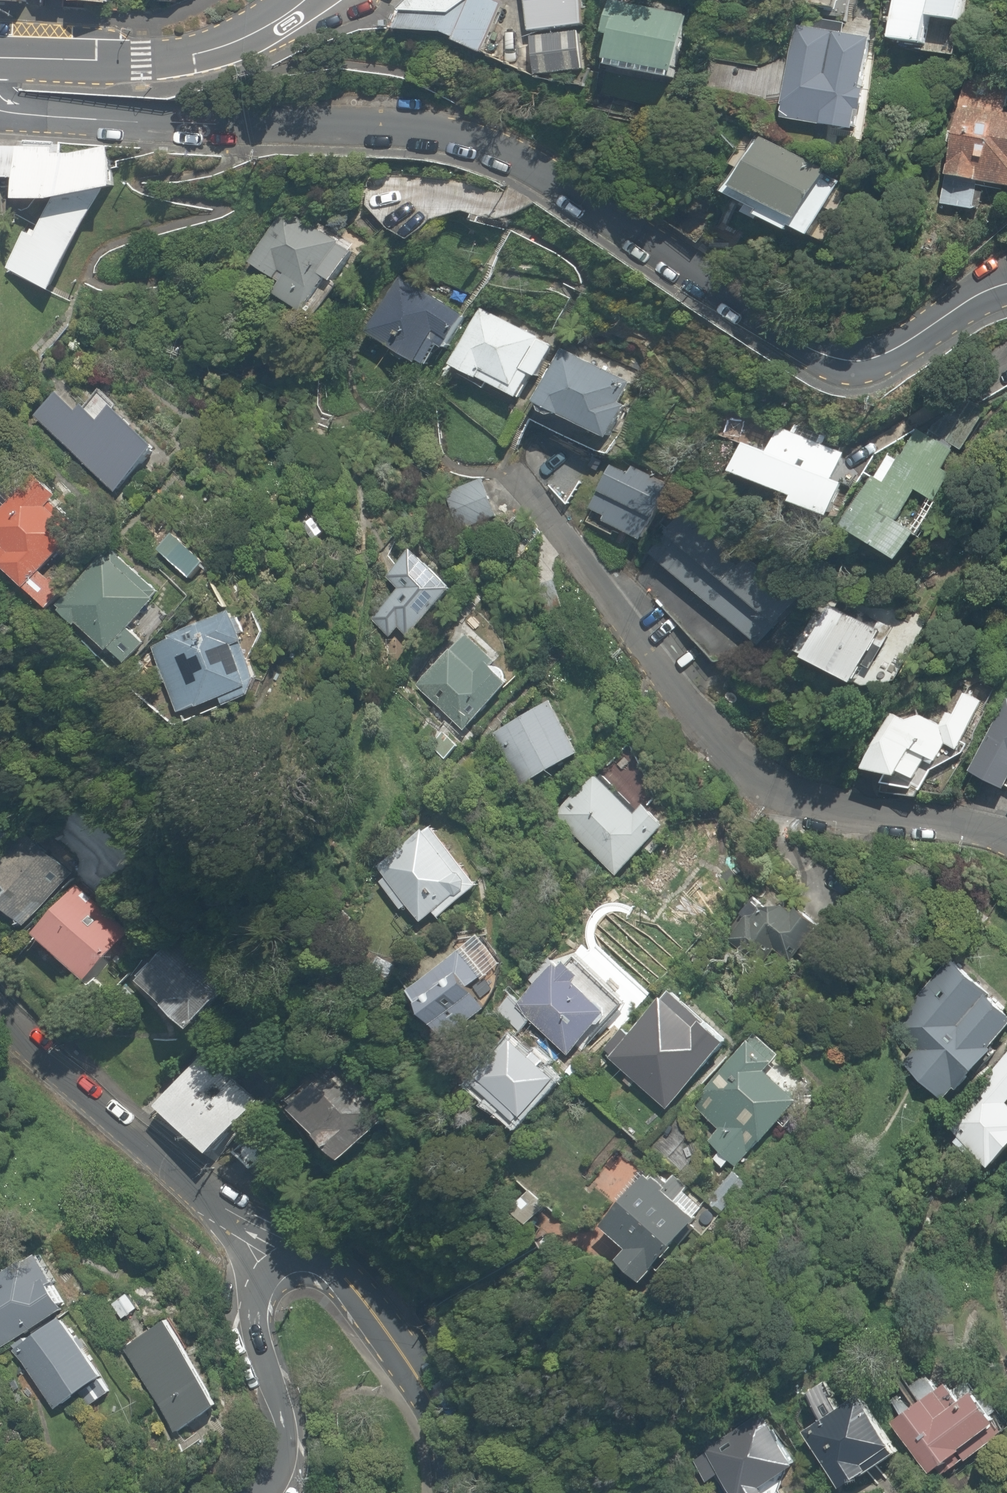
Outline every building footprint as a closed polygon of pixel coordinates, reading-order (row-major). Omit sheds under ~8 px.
[(390,26),(442,34),(481,57),(504,7),(492,0),(412,0),(390,26)] [(530,77),(586,71),(578,0),(522,0),(530,77)] [(963,0),(894,0),(886,45),(923,51),(928,24),(958,29),(963,0)] [(682,18),(615,9),(605,78),(672,88),(682,18)] [(869,47),(794,31),(776,119),(851,134),(869,47)] [(961,83),(945,206),(976,210),(979,190),(1006,194),(1006,89),(961,83)] [(729,197),(763,215),(758,223),(787,239),(791,231),(811,241),(841,186),(759,142),(729,197)] [(73,155),(22,149),(20,201),(52,202),(39,236),(27,230),(11,269),(61,292),(108,192),(119,190),(110,148),(73,155)] [(331,286),(357,244),(320,221),(314,230),(280,210),(246,265),(277,284),(269,296),(303,317),(325,282),(331,286)] [(443,354),(466,314),(400,276),(365,336),(423,369),(435,349),(443,354)] [(538,382),(557,346),(483,307),(450,370),(517,405),(531,379),(538,382)] [(554,419),(611,445),(641,377),(564,343),(531,416),(551,425),(554,419)] [(88,408),(64,385),(35,415),(116,494),(160,448),(103,393),(88,408)] [(956,396),(932,437),(962,455),(986,414),(956,396)] [(896,456),(889,452),(840,532),(901,568),(916,543),(895,530),(916,495),(933,505),(951,476),(941,470),(952,452),(913,428),(896,456)] [(832,484),(839,464),(823,458),(830,441),(797,429),(786,460),(742,444),(729,481),(796,505),(793,512),(827,524),(840,487),(832,484)] [(623,475),(609,468),(586,517),(642,544),(671,484),(629,464),(623,475)] [(481,477),(449,490),(463,525),(495,512),(481,477)] [(21,492),(0,513),(0,548),(4,552),(0,556),(0,565),(46,611),(79,579),(53,552),(82,523),(42,483),(27,498),(21,492)] [(661,539),(648,555),(757,648),(770,632),(661,539)] [(709,541),(693,559),(774,629),(790,610),(709,541)] [(162,590),(114,549),(64,607),(129,662),(168,616),(154,603),(162,590)] [(453,592),(409,550),(384,576),(408,598),(390,618),(384,613),(375,622),(390,637),(397,629),(408,639),(453,592)] [(829,608),(798,666),(852,694),(883,637),(829,608)] [(182,717),(255,690),(239,647),(249,644),(238,614),(155,644),(182,717)] [(416,673),(424,681),(419,686),(463,733),(512,687),(468,640),(445,661),(437,653),(416,673)] [(936,723),(891,703),(859,774),(915,801),(940,747),(958,755),(979,708),(949,694),(936,723)] [(965,777),(1004,796),(1006,789),(1006,703),(1001,700),(965,777)] [(581,759),(553,705),(493,737),(521,791),(581,759)] [(596,777),(556,816),(618,879),(658,840),(596,777)] [(28,929),(68,880),(0,824),(0,906),(28,929)] [(378,864),(389,881),(380,886),(400,915),(408,910),(419,927),(435,916),(438,921),(482,893),(462,862),(454,866),(430,830),(378,864)] [(81,882),(33,936),(87,985),(135,932),(81,882)] [(172,950),(138,987),(189,1033),(222,995),(172,950)] [(479,981),(455,953),(405,996),(445,1043),(485,1008),(469,989),(479,981)] [(580,980),(565,964),(518,1006),(564,1057),(604,1020),(573,986),(580,980)] [(954,967),(897,1033),(917,1051),(905,1065),(950,1103),(1006,1036),(1006,1012),(954,967)] [(729,1044),(671,993),(633,1037),(625,1031),(606,1052),(672,1110),(729,1044)] [(806,1086),(754,1039),(697,1102),(721,1124),(705,1142),(733,1167),(806,1086)] [(532,1054),(528,1058),(516,1046),(473,1088),(515,1131),(558,1089),(539,1070),(544,1066),(532,1054)] [(939,1121),(994,1173),(1006,1160),(1006,1050),(939,1121)] [(203,1059),(161,1113),(216,1157),(258,1103),(203,1059)] [(319,1067),(284,1099),(343,1171),(380,1119),(319,1067)] [(279,1156),(248,1131),(229,1153),(260,1179),(279,1156)] [(615,1268),(644,1291),(697,1227),(644,1184),(603,1235),(626,1254),(615,1268)] [(542,1205),(525,1190),(507,1211),(524,1226),(542,1205)] [(70,1309),(56,1284),(60,1282),(43,1254),(0,1278),(0,1350),(70,1309)] [(140,1308),(130,1294),(114,1304),(124,1318),(140,1308)] [(21,1348),(19,1350),(59,1409),(83,1395),(91,1405),(112,1392),(104,1380),(111,1376),(70,1316),(33,1341),(31,1338),(19,1345),(21,1348)] [(173,1320),(127,1348),(181,1432),(228,1404),(173,1320)] [(959,1410),(933,1374),(911,1390),(920,1404),(893,1423),(935,1481),(1000,1434),(974,1399),(959,1410)] [(809,1440),(843,1492),(849,1492),(901,1460),(866,1406),(843,1421),(823,1390),(806,1400),(825,1429),(809,1440)] [(763,1412),(694,1454),(713,1485),(724,1479),(732,1492),(761,1492),(798,1471),(763,1412)]
